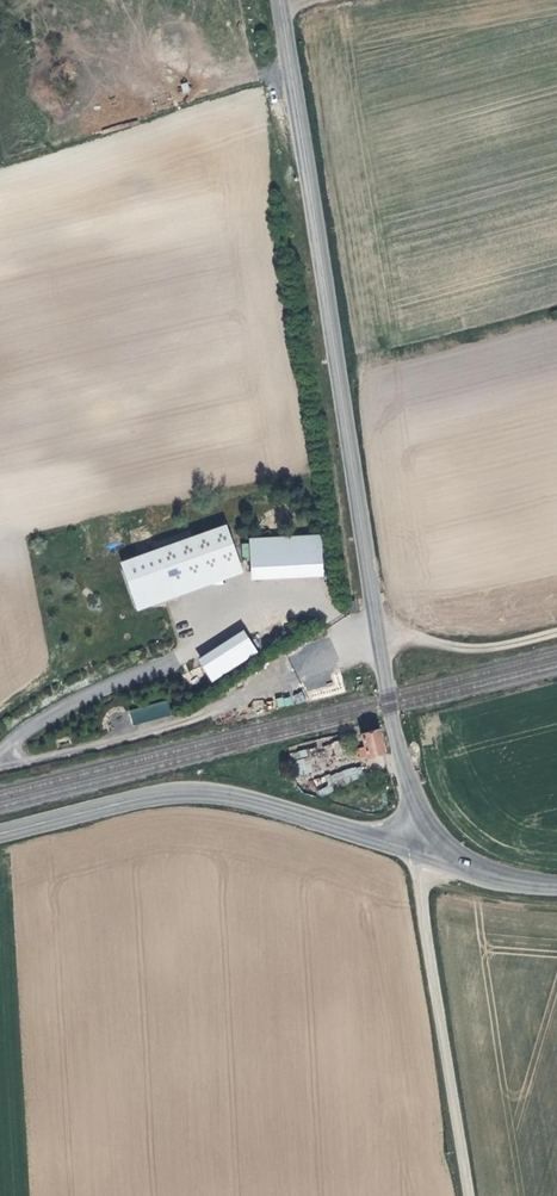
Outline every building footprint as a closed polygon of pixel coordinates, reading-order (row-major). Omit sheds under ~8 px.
[(226,524),(120,562),(138,611),(243,573),(226,524)] [(322,535),(250,538),(252,580),(324,577),(322,535)] [(244,630),(198,660),(213,682),(259,652),(244,630)] [(129,710),(132,724),(171,715),(167,701),(129,710)] [(383,754),(377,731),(360,735),(366,758),(383,754)] [(331,774),(334,786),(364,778),(360,766),(331,774)]
